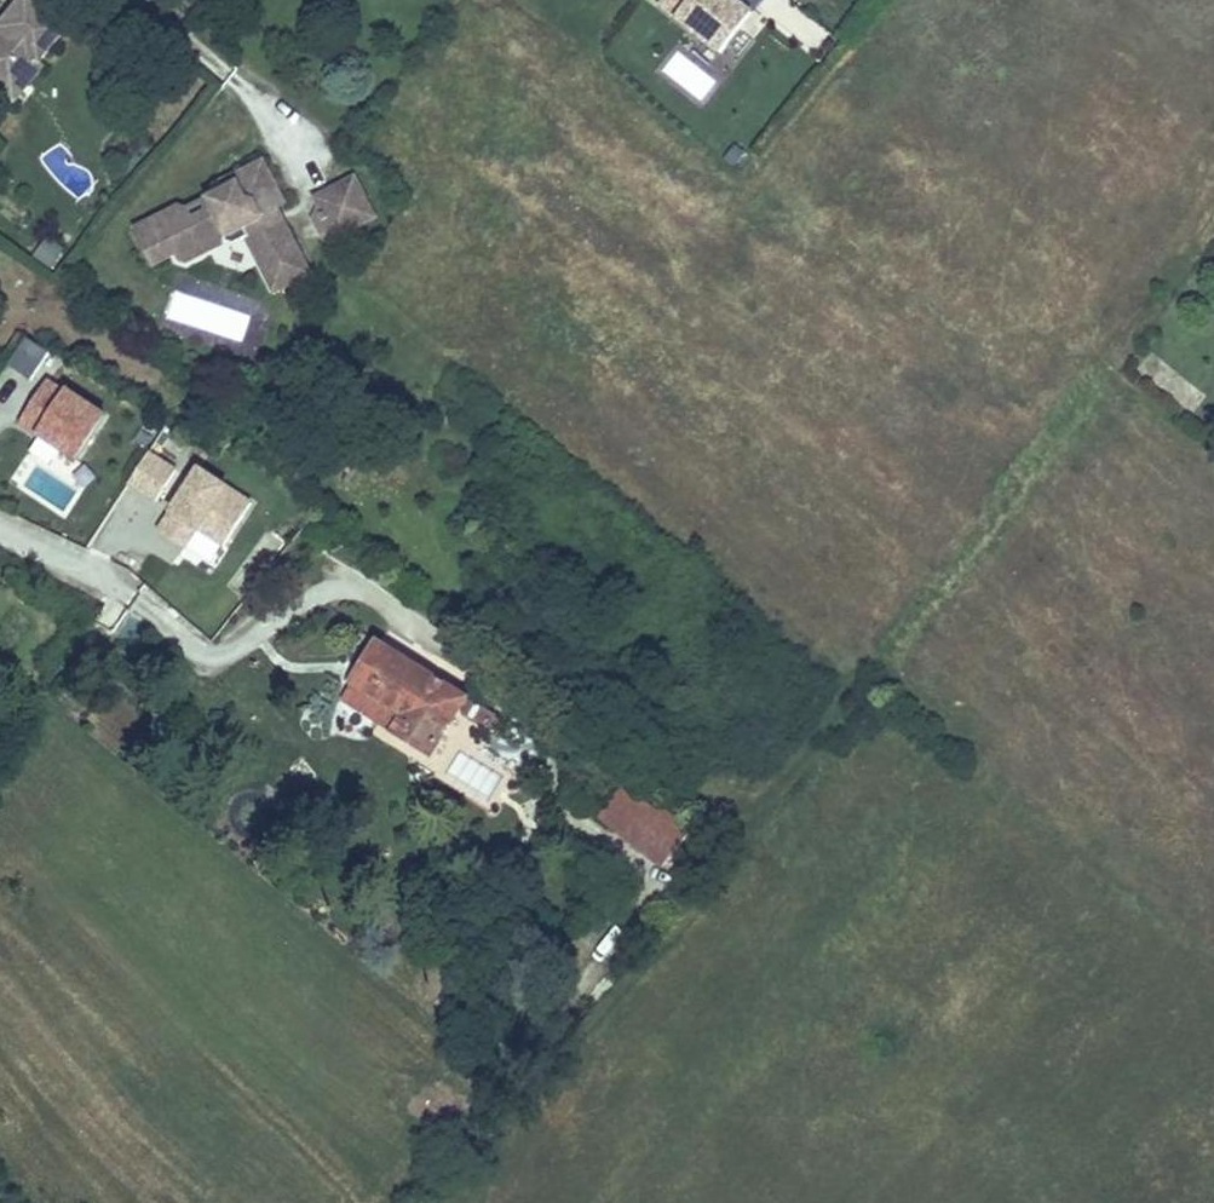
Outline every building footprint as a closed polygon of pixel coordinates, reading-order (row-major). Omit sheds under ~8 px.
[(0,25),(0,32),(3,34),(0,38),(0,89),(9,96),(29,72),(38,80),(53,62),(45,55),(65,31),(27,0),(21,0),(0,25)] [(652,6),(717,60),(754,16),(735,0),(657,0),(652,6)] [(798,7),(783,26),(813,51),(829,32),(798,7)] [(18,104),(38,80),(29,72),(9,96),(18,104)] [(294,210),(269,161),(215,188),(222,198),(226,206),(240,199),(235,191),(255,178),(265,180),(284,218),(294,210)] [(178,220),(131,244),(142,266),(167,252),(173,262),(176,261),(181,268),(224,247),(227,244),(234,232),(248,226),(255,240),(270,272),(303,256),(284,218),(265,180),(255,178),(235,191),(240,199),(226,206),(222,198),(197,210),(197,218),(183,229),(178,220)] [(360,181),(330,197),(337,210),(348,231),(378,216),(360,181)] [(348,231),(337,210),(321,219),(332,239),(348,231)] [(255,240),(248,226),(234,232),(227,244),(243,247),(255,240)] [(167,252),(142,266),(148,276),(173,262),(167,252)] [(276,282),(308,266),(303,256),(270,272),(276,282)] [(22,341),(10,371),(35,380),(47,351),(22,341)] [(46,380),(15,428),(74,466),(106,418),(46,380)] [(154,506),(176,470),(146,452),(125,489),(154,506)] [(373,696),(399,657),(379,643),(353,682),(373,696)] [(472,705),(399,657),(373,696),(353,682),(338,705),(431,767),(472,705)] [(692,838),(628,784),(597,820),(662,874),(692,838)]
